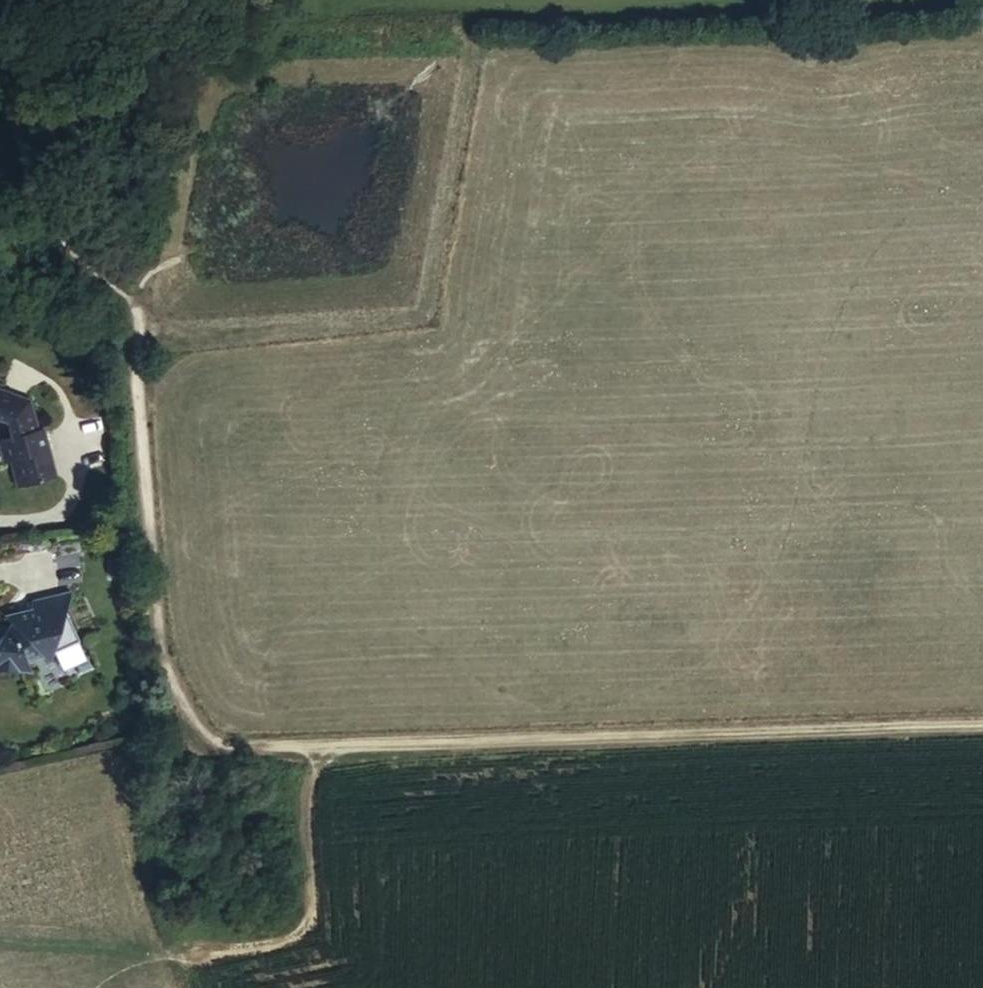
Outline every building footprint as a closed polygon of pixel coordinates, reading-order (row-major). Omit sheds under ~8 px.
[(26,499),(57,487),(48,458),(45,460),(38,437),(33,439),(24,411),(0,400),(0,429),(5,431),(12,451),(2,455),(8,474),(16,471),(26,499)] [(1,660),(12,658),(12,653),(29,649),(36,655),(42,646),(69,641),(61,607),(71,589),(30,598),(25,608),(0,612),(0,613),(6,620),(0,623),(0,660),(1,660)]
